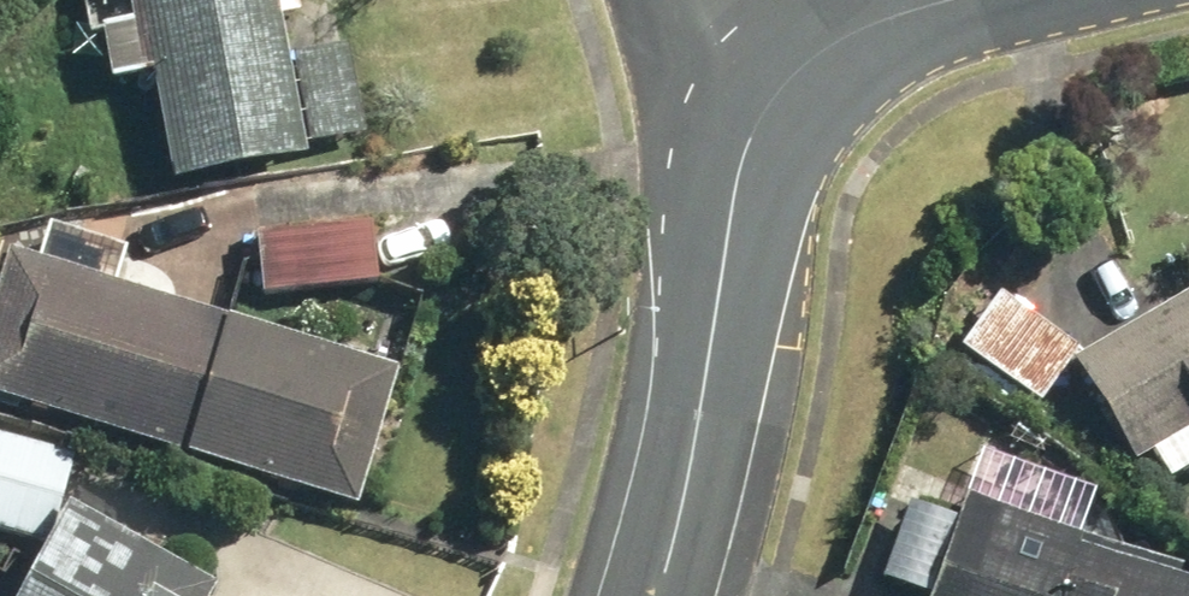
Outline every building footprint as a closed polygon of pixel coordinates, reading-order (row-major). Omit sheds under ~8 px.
[(99,94),(137,86),(162,199),(299,168),(296,156),(361,142),(340,50),(296,60),(282,0),(78,0),(99,94)] [(379,213),(266,227),(274,292),(388,277),(379,213)] [(21,245),(0,312),(0,391),(367,501),(409,361),(21,245)] [(1062,371),(1123,477),(1136,470),(1155,504),(1188,485),(1188,299),(1062,371)] [(988,300),(948,357),(1029,412),(1068,355),(988,300)] [(0,426),(0,523),(62,539),(86,448),(0,426)] [(868,587),(890,595),(1188,595),(954,500),(943,528),(899,510),(868,587)] [(84,502),(34,595),(222,595),(231,578),(84,502)]
